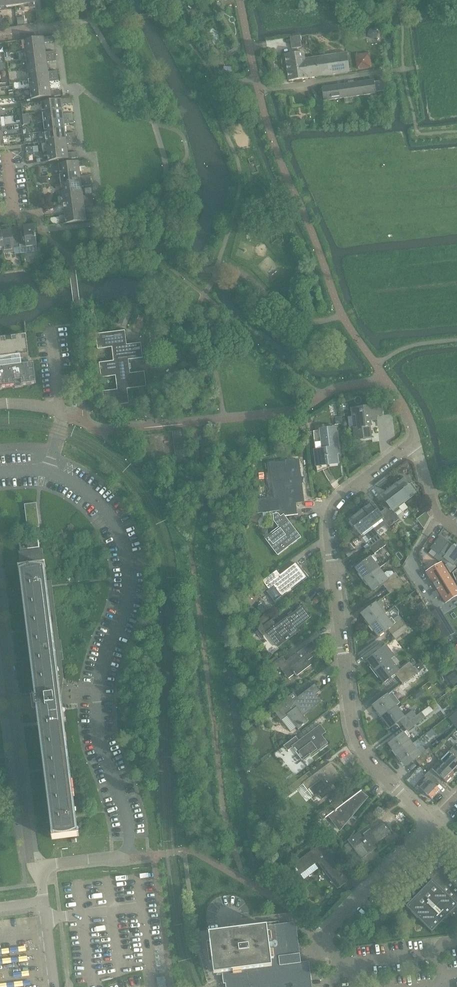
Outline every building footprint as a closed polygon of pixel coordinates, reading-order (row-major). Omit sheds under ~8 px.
[(1,8),(35,4),(35,0),(0,0),(0,1),(1,8)] [(24,40),(25,50),(45,48),(44,43),(54,42),(53,37),(24,40)] [(25,50),(26,60),(56,56),(55,51),(46,53),(45,48),(25,50)] [(285,55),(289,81),(350,73),(347,53),(305,59),(304,52),(285,55)] [(371,52),(356,54),(357,69),(373,68),(371,52)] [(26,60),(28,70),(47,67),(47,63),(56,61),(56,56),(26,60)] [(47,67),(28,70),(29,80),(58,76),(58,71),(48,72),(47,67)] [(58,76),(29,80),(30,89),(50,87),(49,82),(59,81),(58,76)] [(384,81),(374,82),(374,80),(322,88),(324,101),(376,94),(376,92),(386,91),(384,81)] [(50,87),(30,89),(31,99),(61,96),(60,90),(50,92),(50,87)] [(41,102),(43,112),(62,110),(62,105),(71,104),(71,99),(41,102)] [(43,112),(44,122),(73,118),(73,113),(63,115),(62,110),(43,112)] [(73,118),(44,122),(45,132),(65,129),(64,125),(74,123),(73,118)] [(45,132),(46,142),(76,138),(75,133),(65,134),(65,129),(45,132)] [(46,142),(47,151),(67,149),(67,144),(76,143),(76,138),(46,142)] [(67,149),(47,151),(49,161),(78,158),(77,152),(68,154),(67,149)] [(59,164),(60,174),(80,172),(79,167),(89,166),(88,161),(59,164)] [(60,174),(61,184),(91,181),(90,176),(80,177),(80,172),(60,174)] [(61,184),(62,194),(82,191),(82,187),(91,185),(91,181),(61,184)] [(82,191),(62,194),(64,204),(93,200),(92,195),(83,196),(82,191)] [(64,204),(65,213),(85,211),(84,206),(94,205),(93,200),(64,204)] [(85,211),(65,213),(66,224),(96,220),(95,214),(85,216),(85,211)] [(18,233),(20,245),(21,254),(38,252),(35,225),(24,226),(24,232),(18,233)] [(6,232),(1,233),(3,250),(3,254),(15,252),(14,246),(20,245),(18,233),(18,227),(5,229),(6,232)] [(118,324),(127,327),(132,315),(123,312),(118,324)] [(101,377),(116,376),(118,390),(103,392),(105,406),(129,403),(127,389),(146,387),(145,372),(130,374),(128,360),(143,358),(141,344),(127,345),(125,331),(96,335),(98,349),(112,347),(114,361),(100,363),(101,377)] [(21,357),(29,356),(26,336),(12,338),(12,336),(5,337),(5,339),(0,340),(0,390),(2,389),(2,388),(15,386),(15,388),(23,387),(23,385),(36,383),(34,364),(22,365),(21,357)] [(178,370),(166,380),(172,387),(184,377),(178,370)] [(354,428),(355,441),(372,438),(371,431),(371,426),(372,426),(372,421),(377,420),(376,405),(351,408),(352,416),(356,416),(357,427),(354,428)] [(318,472),(330,468),(329,465),(338,464),(337,454),(336,448),(339,448),(336,427),(321,429),(323,449),(315,450),(318,472)] [(272,513),(297,510),(296,503),(304,502),(301,484),(298,484),(297,479),(301,478),(300,472),(301,472),(301,471),(300,471),(299,461),(300,461),(295,461),(295,460),(294,460),(295,461),(271,464),(272,473),(274,473),(275,481),(273,481),(275,498),(256,501),(257,514),(272,512),(272,513)] [(392,488),(404,503),(415,494),(413,491),(416,489),(412,483),(409,485),(404,479),(398,484),(392,488)] [(384,510),(394,524),(400,520),(394,511),(404,503),(392,488),(387,492),(381,496),(389,506),(384,510)] [(40,528),(36,503),(25,505),(28,529),(40,528)] [(360,512),(372,528),(383,519),(389,528),(394,524),(384,510),(379,513),(372,503),(366,508),(360,512)] [(297,510),(272,513),(273,515),(274,521),(279,527),(265,538),(277,554),(300,537),(291,526),(290,527),(283,519),(286,517),(298,515),(298,514),(297,514),(297,510)] [(372,528),(360,512),(356,516),(349,520),(361,536),(358,538),(360,541),(368,535),(366,532),(372,528)] [(417,520),(424,529),(430,518),(426,512),(417,520)] [(367,544),(371,549),(381,541),(378,536),(367,544)] [(444,566),(447,564),(448,562),(453,565),(456,560),(456,545),(456,546),(455,544),(452,546),(447,542),(448,542),(440,537),(431,549),(432,549),(429,554),(440,562),(441,560),(444,562),(442,563),(444,566)] [(39,548),(38,539),(19,541),(20,550),(39,548)] [(381,541),(371,549),(375,554),(385,546),(381,541)] [(19,557),(21,568),(44,565),(42,549),(19,552),(19,557)] [(360,575),(364,580),(379,568),(371,557),(356,569),(360,575)] [(442,563),(426,572),(446,603),(456,597),(456,588),(444,566),(442,563)] [(274,586),(281,596),(296,585),(297,586),(298,585),(297,584),(306,577),(300,569),(299,569),(296,565),(296,564),(295,564),(278,577),(275,572),(263,581),(267,586),(269,590),(274,586)] [(39,709),(37,709),(53,839),(78,836),(58,679),(63,678),(61,660),(63,659),(61,640),(59,640),(51,581),(46,581),(44,567),(20,570),(35,691),(34,691),(35,692),(37,691),(38,700),(39,709)] [(379,568),(364,580),(368,585),(372,591),(382,584),(386,588),(400,578),(396,573),(394,574),(392,572),(387,573),(384,575),(379,568)] [(400,578),(386,588),(390,594),(404,584),(400,578)] [(366,620),(370,626),(385,614),(381,608),(384,606),(380,600),(361,615),(366,621),(366,620)] [(263,637),(264,637),(264,636),(271,631),(274,634),(274,633),(280,641),(282,644),(294,635),(298,632),(296,629),(311,618),(302,606),(286,619),(283,621),(277,626),(272,620),(258,630),(263,637)] [(389,619),(385,614),(370,626),(374,631),(373,631),(378,637),(388,629),(392,634),(405,624),(401,618),(395,623),(391,618),(389,619)] [(405,624),(392,634),(396,639),(409,629),(405,624)] [(280,667),(288,679),(294,674),(296,677),(297,676),(312,665),(308,661),(313,657),(310,652),(315,649),(311,643),(286,662),(283,657),(269,666),(273,672),(280,667)] [(372,666),(376,672),(391,660),(395,657),(386,646),(367,660),(371,666),(372,666)] [(399,663),(395,657),(391,660),(376,672),(380,677),(379,677),(384,683),(395,674),(399,679),(414,668),(410,663),(399,671),(395,666),(399,663)] [(414,668),(399,679),(403,684),(425,668),(421,663),(414,668)] [(273,709),(277,714),(282,721),(288,716),(298,730),(308,722),(303,716),(321,702),(321,703),(322,703),(316,695),(320,692),(320,691),(316,687),(317,687),(315,685),(298,698),(294,693),(289,697),(273,709)] [(372,706),(381,718),(396,706),(388,695),(372,706)] [(404,726),(417,716),(413,711),(405,717),(396,706),(381,718),(385,723),(389,729),(400,721),(404,726)] [(404,726),(407,731),(408,731),(426,718),(422,713),(417,716),(404,726)] [(326,734),(320,725),(319,725),(320,726),(299,742),(296,737),(283,746),(284,747),(285,746),(289,751),(294,748),(304,761),(328,744),(322,737),(326,734)] [(389,744),(397,756),(416,742),(408,731),(407,731),(404,733),(389,744)] [(416,742),(397,756),(405,767),(416,759),(420,766),(433,753),(429,748),(423,752),(416,742)] [(443,764),(455,775),(456,774),(456,753),(452,749),(440,760),(443,764)] [(299,787),(300,787),(305,783),(315,796),(314,797),(315,798),(320,794),(324,799),(332,793),(328,787),(341,777),(334,768),(333,768),(330,764),(313,777),(309,772),(306,774),(294,783),(294,784),(295,783),(299,788),(300,788),(299,787)] [(433,768),(429,773),(438,782),(441,778),(447,784),(455,775),(443,764),(436,771),(433,768)] [(438,782),(429,773),(417,785),(432,799),(440,791),(435,785),(438,782)] [(329,816),(340,830),(366,800),(358,793),(344,804),(340,798),(319,814),(323,820),(329,816)] [(365,837),(363,838),(359,832),(347,841),(356,851),(355,850),(359,847),(366,855),(376,848),(377,849),(377,848),(374,844),(391,832),(392,832),(384,822),(373,831),(370,828),(363,834),(365,837)] [(293,866),(300,875),(318,862),(338,889),(348,881),(332,860),(335,858),(323,843),(293,866)] [(439,859),(417,882),(417,883),(418,883),(424,889),(406,907),(432,932),(449,914),(456,921),(456,877),(439,859)] [(267,926),(272,967),(225,973),(226,986),(312,986),(309,962),(281,965),(280,957),(300,955),(296,926),(292,923),(279,924),(267,926)] [(272,967),(267,926),(213,933),(210,945),(212,962),(218,973),(225,973),(272,967)]
